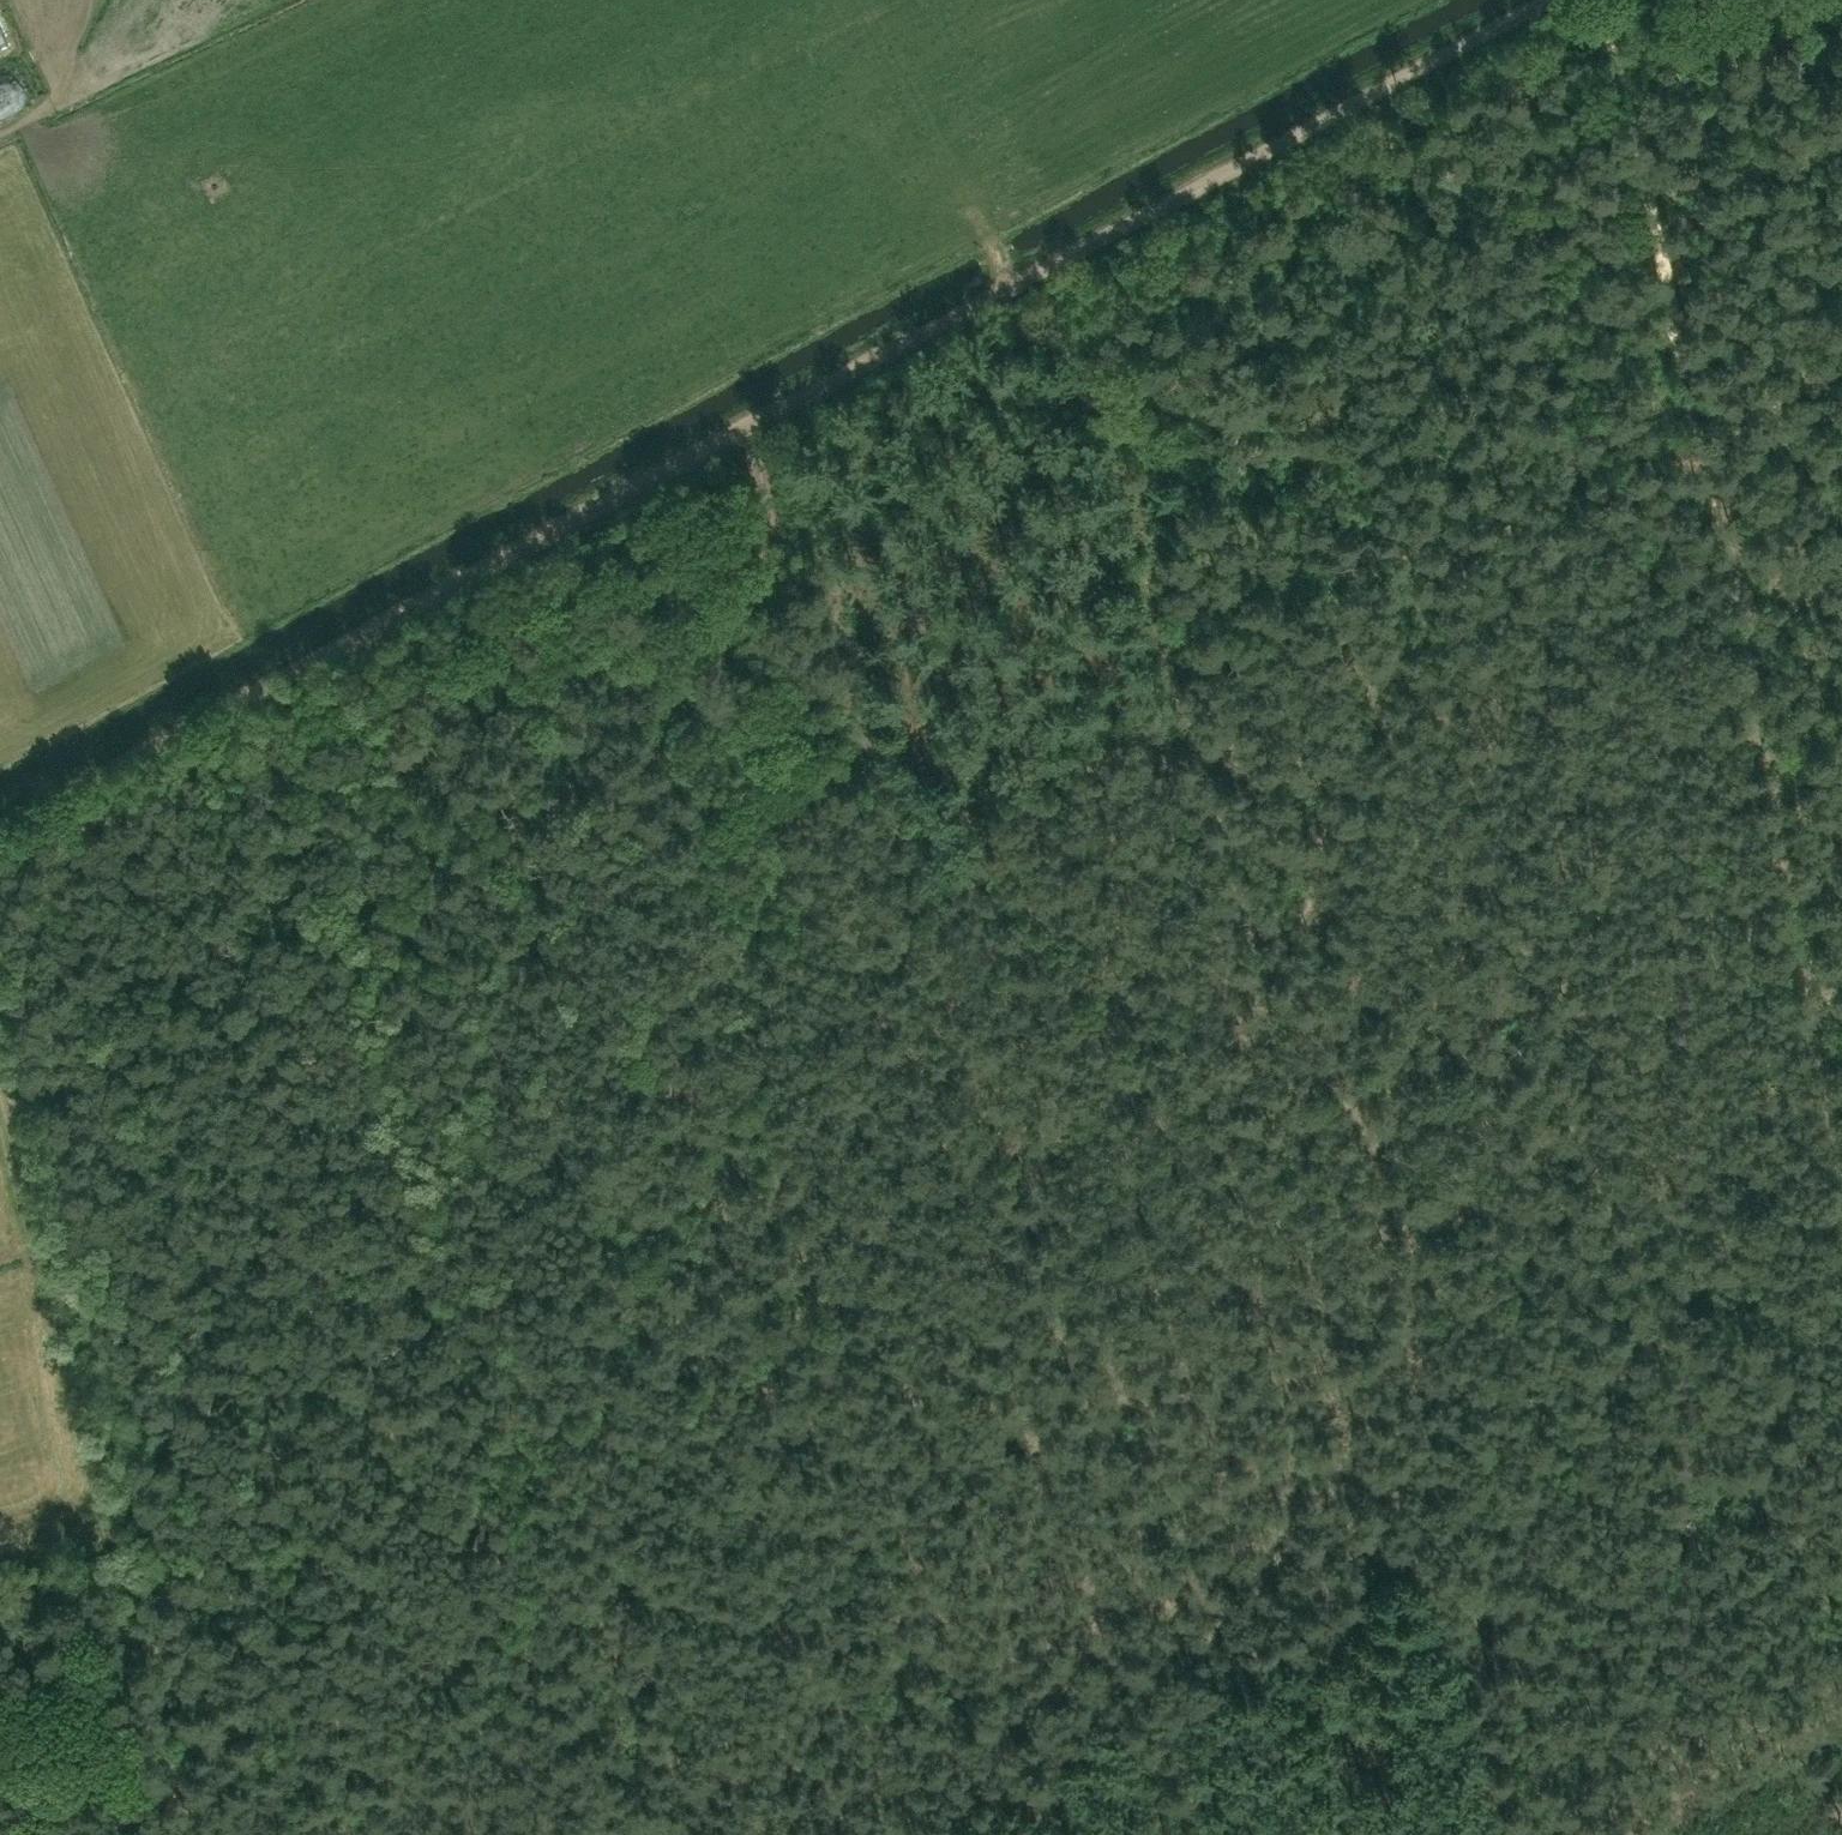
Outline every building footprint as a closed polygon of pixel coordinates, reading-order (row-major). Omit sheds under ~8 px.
[(14,43),(0,7),(0,48),(14,43)]
